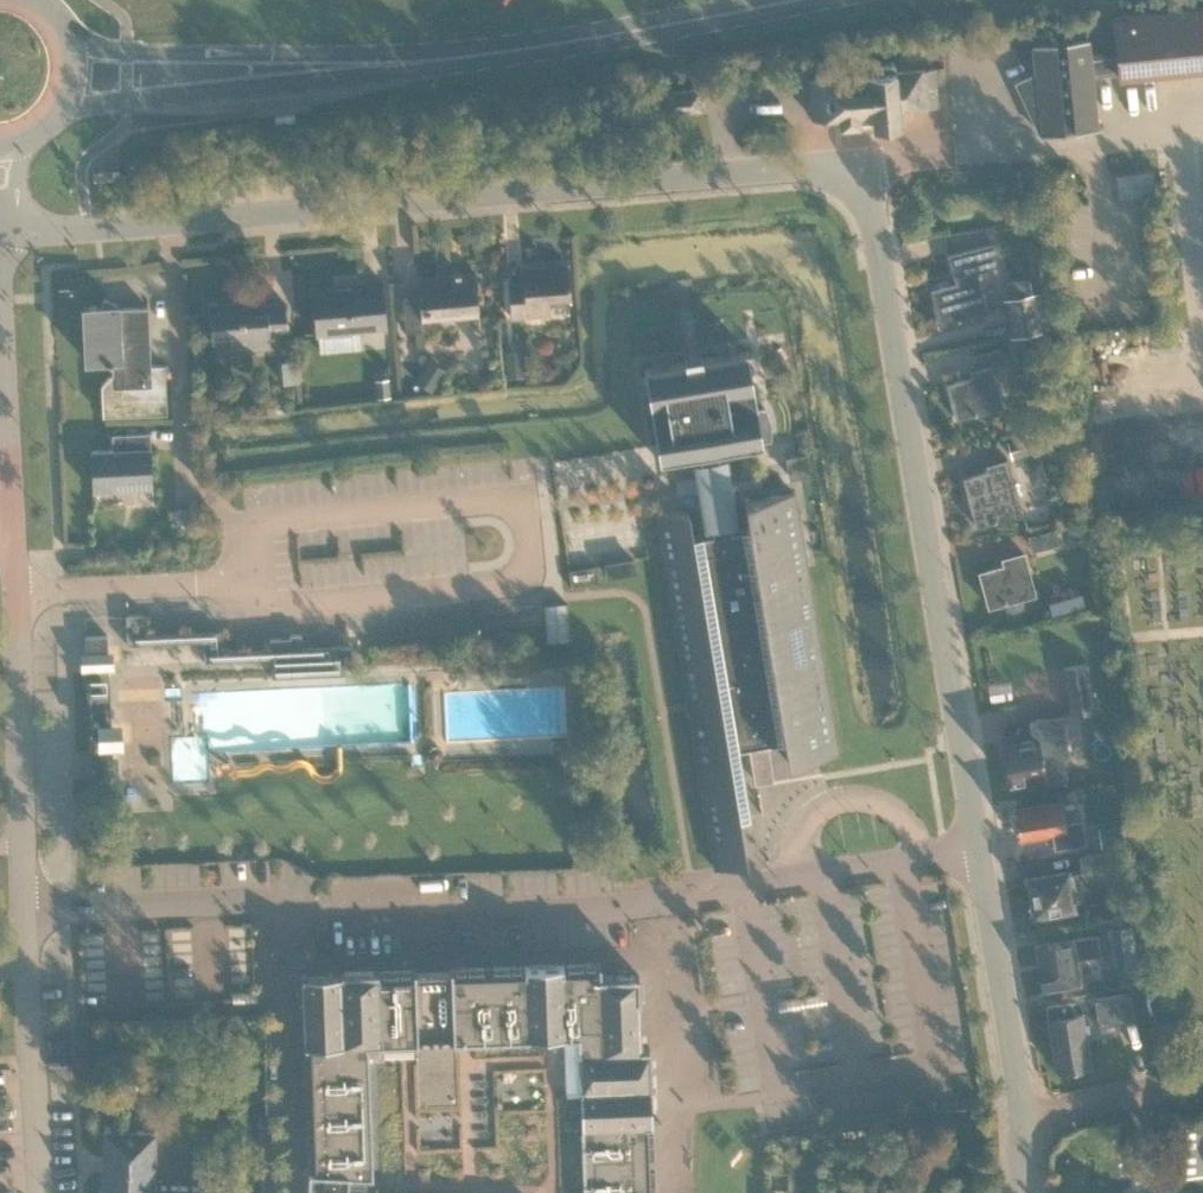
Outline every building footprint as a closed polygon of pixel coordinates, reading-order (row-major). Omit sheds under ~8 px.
[(1202,66),(1202,6),(1115,15),(1119,56),(1092,59),(1090,37),(1033,43),(1036,74),(1019,82),(1042,132),(1042,133),(1099,128),(1093,72),(1121,69),(1121,75),(1202,66)] [(936,66),(922,68),(921,50),(905,51),(906,69),(896,70),(896,61),(869,63),(870,72),(809,77),(812,115),(840,113),(841,123),(861,122),(860,112),(873,110),(874,123),(901,121),(900,108),(939,105),(936,66)] [(1118,197),(1156,193),(1153,169),(1116,174),(1118,197)] [(941,323),(988,311),(977,269),(1000,264),(994,240),(948,252),(956,281),(931,288),(941,323)] [(572,295),(568,261),(523,265),(524,280),(509,281),(512,315),(551,311),(550,297),(572,295)] [(480,312),(476,269),(461,271),(461,269),(455,270),(456,271),(418,275),(420,292),(403,294),(406,329),(438,326),(437,316),(480,312)] [(386,324),(382,278),(361,280),(361,285),(313,290),(317,331),(386,324)] [(1036,291),(1003,297),(1010,335),(1043,330),(1036,291)] [(578,311),(577,297),(558,298),(559,312),(578,311)] [(209,301),(212,337),(231,335),(231,348),(271,345),(270,335),(288,333),(286,300),(249,303),(249,298),(209,301)] [(119,303),(85,305),(87,359),(109,358),(109,360),(113,360),(113,372),(110,372),(102,383),(103,414),(167,411),(165,362),(151,363),(148,305),(120,306),(119,303)] [(1024,337),(1008,340),(1012,363),(1029,359),(1024,337)] [(1003,404),(992,363),(1005,360),(1001,345),(973,352),(977,366),(970,368),(972,375),(948,382),(957,417),(1003,404)] [(527,373),(524,347),(505,349),(507,374),(527,373)] [(685,359),(644,366),(657,443),(660,460),(700,454),(700,456),(703,474),(705,486),(713,531),(693,535),(689,508),(657,514),(657,515),(663,551),(664,553),(689,700),(691,713),(717,866),(717,867),(749,862),(741,815),(751,814),(739,746),(749,744),(750,744),(755,773),(757,773),(770,764),(766,741),(768,741),(785,738),(789,762),(815,757),(839,753),(807,566),(806,557),(796,497),(794,490),(746,499),(750,525),(732,528),(719,450),(764,443),(763,438),(770,436),(771,428),(770,420),(768,412),(765,406),(758,407),(748,349),(702,357),(701,352),(684,355),(685,359)] [(282,360),(284,381),(299,380),(297,358),(282,360)] [(430,358),(416,378),(431,388),(444,368),(430,358)] [(1035,380),(1033,368),(1018,371),(1020,383),(1035,380)] [(389,375),(376,376),(378,394),(390,393),(389,375)] [(1040,446),(1035,430),(1007,439),(1012,454),(1040,446)] [(91,448),(93,489),(139,487),(153,486),(150,431),(113,432),(113,447),(91,448)] [(1023,512),(1019,498),(1008,457),(987,462),(988,469),(964,476),(977,524),(1023,512)] [(1046,458),(1033,462),(1039,480),(1052,476),(1046,458)] [(1038,529),(1027,532),(1031,545),(1041,542),(1038,529)] [(1036,592),(1024,550),(1003,556),(1004,563),(980,569),(989,604),(1036,592)] [(607,575),(637,570),(635,556),(604,561),(607,575)] [(567,601),(544,603),(546,623),(548,641),(571,639),(567,601)] [(205,660),(271,657),(272,675),(345,672),(345,666),(352,665),(351,644),(302,646),(302,632),(291,632),(291,636),(271,637),(271,647),(222,649),(221,629),(145,632),(144,612),(132,612),(126,613),(127,641),(203,637),(205,660)] [(108,633),(86,634),(87,671),(91,750),(92,773),(114,772),(108,633)] [(1087,661),(1063,665),(1071,713),(1095,709),(1087,661)] [(1044,771),(1046,783),(1068,779),(1063,753),(1069,752),(1062,711),(1030,716),(1034,737),(1024,739),(1022,742),(1002,745),(1008,777),(1013,777),(1014,780),(1024,778),(1024,775),(1044,771)] [(1063,800),(1015,808),(1020,835),(1043,831),(1044,834),(1053,832),(1055,845),(1085,840),(1081,817),(1066,820),(1063,800)] [(1123,820),(1098,824),(1101,845),(1127,841),(1123,820)] [(1079,853),(1082,874),(1113,869),(1110,848),(1079,853)] [(1069,871),(1028,878),(1035,916),(1075,909),(1074,902),(1083,900),(1079,872),(1069,873),(1069,871)] [(1114,963),(1138,960),(1132,921),(1108,925),(1114,963)] [(1097,934),(1036,945),(1043,989),(1080,983),(1079,977),(1076,958),(1100,954),(1097,934)] [(308,1192),(655,1192),(650,1045),(641,1045),(639,973),(601,974),(601,961),(564,962),(451,966),(451,968),(416,969),(416,968),(379,969),(346,970),(341,970),(303,972),(310,1166),(309,1166),(309,1168),(308,1189),(308,1192)] [(1071,998),(1047,1003),(1056,1067),(1091,1062),(1083,1010),(1074,1011),(1071,998)] [(1094,1010),(1097,1027),(1137,1020),(1134,1003),(1094,1010)] [(1170,1122),(1170,1171),(1202,1171),(1202,1121),(1170,1122)] [(102,1187),(95,1192),(207,1192),(208,1184),(154,1182),(156,1129),(105,1127),(103,1186),(102,1186),(102,1187)]
